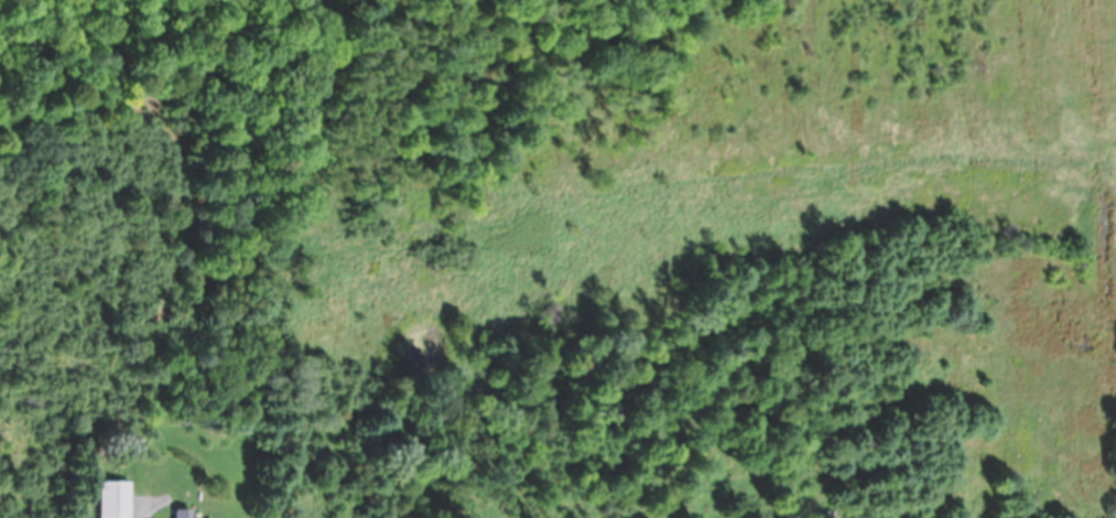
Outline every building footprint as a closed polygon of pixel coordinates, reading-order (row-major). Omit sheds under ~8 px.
[(99,517),(130,517),(130,480),(99,480),(99,517)] [(191,509),(175,509),(175,517),(191,517),(191,509)]
